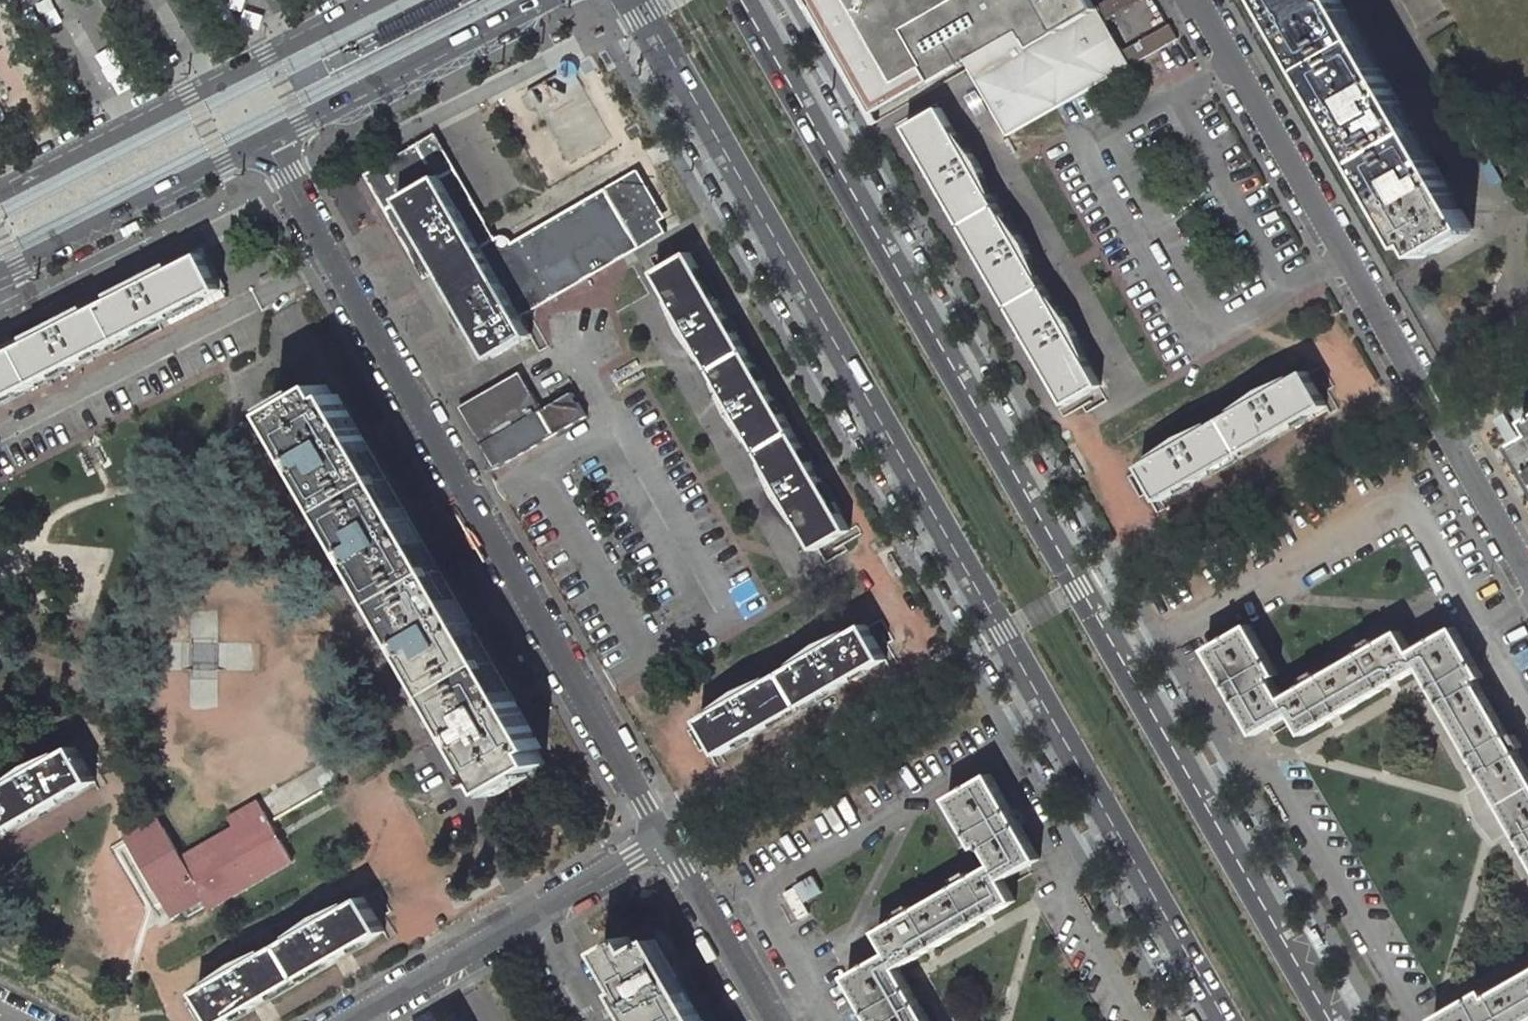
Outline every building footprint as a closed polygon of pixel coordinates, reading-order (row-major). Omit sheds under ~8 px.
[(1015,32),(1019,39),(1052,20),(1040,0),(803,0),(870,115),(927,81),(928,82),(1015,32)] [(1052,20),(1057,29),(1098,6),(1094,0),(1040,0),(1052,20)] [(1098,6),(1106,20),(1140,0),(1108,0),(1098,6)] [(1409,249),(1416,245),(1423,258),(1474,228),(1342,0),(1266,0),(1409,249)] [(1106,20),(1098,6),(1057,29),(1052,20),(1019,39),(968,68),(1009,135),(1057,108),(1088,90),(1132,66),(1123,51),(1106,20)] [(1123,51),(1132,66),(1155,53),(1176,40),(1168,26),(1123,51)] [(998,206),(941,107),(907,127),(964,226),(998,206)] [(364,173),(395,226),(411,217),(400,199),(439,177),(461,213),(477,204),(436,133),(364,173)] [(441,269),(450,285),(489,263),(439,177),(400,199),(411,217),(420,233),(426,243),(441,269)] [(505,253),(489,263),(520,316),(667,232),(635,179),(505,253)] [(477,204),(461,213),(489,263),(505,253),(501,245),(477,204)] [(1045,287),(998,206),(964,226),(1010,307),(1045,287)] [(411,217),(395,226),(425,278),(441,269),(426,243),(417,249),(411,238),(420,233),(411,217)] [(0,352),(0,402),(222,289),(202,249),(168,267),(0,352)] [(747,351),(691,252),(656,272),(712,371),(747,351)] [(520,316),(489,263),(450,285),(492,358),(532,336),(520,316)] [(1101,385),(1045,287),(1010,307),(1067,405),(1101,385)] [(794,432),(747,351),(712,371),(759,452),(794,432)] [(495,469),(557,433),(588,416),(573,391),(542,409),(520,370),(458,405),(495,469)] [(1327,405),(1308,371),(1224,419),(1243,453),(1327,405)] [(327,384),(276,413),(369,574),(374,572),(406,629),(402,631),(483,772),(476,776),(482,785),(488,781),(494,792),(545,763),(327,384)] [(1243,453),(1224,419),(1141,466),(1161,501),(1243,453)] [(850,531),(794,432),(759,452),(816,550),(850,531)] [(886,659),(866,624),(783,672),(803,706),(886,659)] [(1281,670),(1250,625),(1207,649),(1256,734),(1294,713),(1285,698),(1272,676),(1281,670)] [(1456,627),(1413,651),(1422,668),(1435,691),(1440,700),(1462,735),(1475,759),(1480,769),(1485,776),(1502,805),(1527,790),(1527,767),(1518,750),(1523,747),(1516,734),(1511,737),(1478,680),(1484,677),(1456,627)] [(1413,651),(1401,630),(1378,644),(1375,638),(1362,646),(1365,651),(1320,677),(1317,672),(1304,679),(1308,684),(1285,698),(1294,713),(1306,734),(1329,721),(1340,715),(1388,688),(1397,683),(1422,668),(1413,651)] [(803,706),(783,672),(700,719),(720,754),(803,706)] [(0,790),(0,808),(12,829),(95,781),(75,746),(0,790)] [(331,769),(317,777),(325,791),(339,783),(331,769)] [(1040,859),(991,774),(948,798),(977,849),(983,845),(995,864),(1003,880),(1040,859)] [(1502,805),(1518,833),(1522,841),(1527,851),(1527,790),(1502,805)] [(236,827),(264,811),(258,801),(230,817),(236,827)] [(12,829),(0,808),(0,835),(12,829)] [(160,818),(127,837),(173,916),(204,898),(210,908),(293,861),(280,840),(264,811),(236,827),(183,858),(160,818)] [(1003,880),(995,864),(971,878),(968,872),(956,879),(959,885),(914,910),(911,905),(898,912),(901,918),(878,931),(890,952),(898,967),(924,953),(931,948),(981,919),(990,914),(1014,900),(1007,887),(1003,880)] [(805,901),(822,891),(813,876),(796,886),(805,901)] [(364,897),(280,945),(301,979),(384,931),(364,897)] [(654,939),(637,949),(629,936),(603,951),(644,1020),(695,1020),(700,1018),(654,939)] [(198,992),(215,1020),(228,1020),(301,979),(280,945),(198,992)] [(890,952),(847,977),(873,1020),(929,1020),(917,1002),(912,992),(898,967),(890,952)] [(1496,991),(1487,996),(1484,990),(1434,1019),(1435,1020),(1527,1020),(1527,973),(1496,991)]
